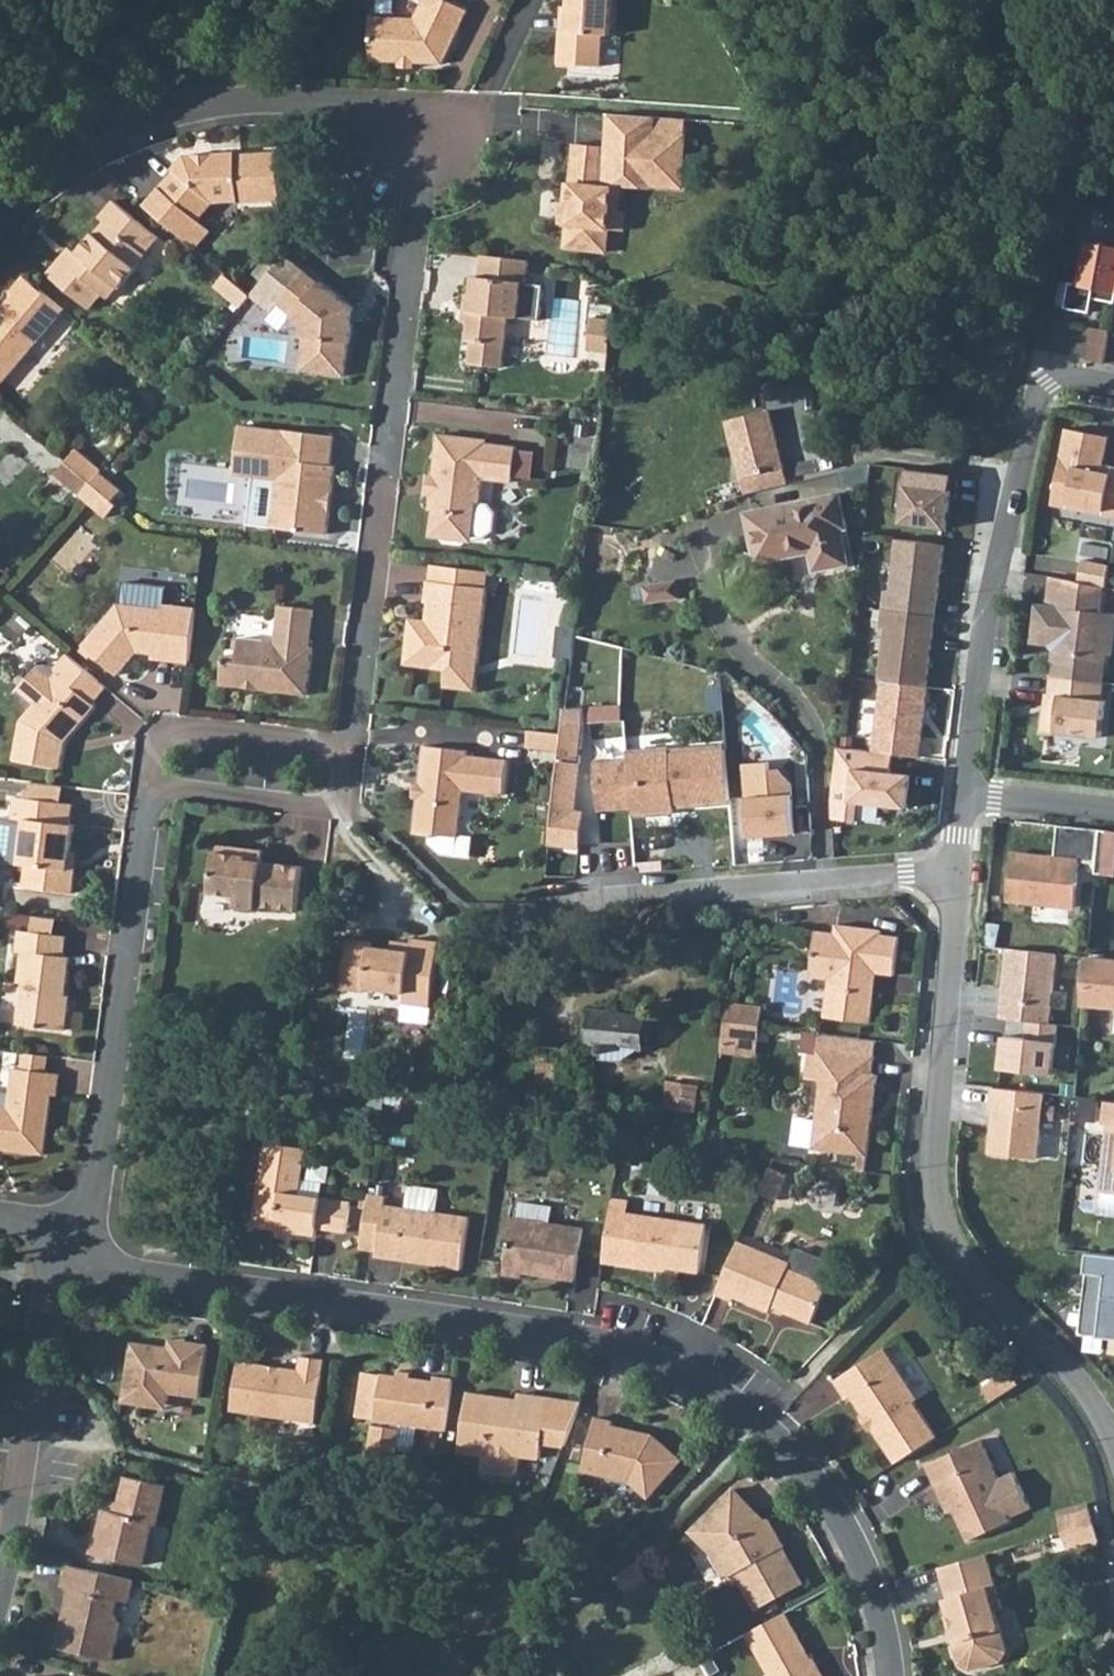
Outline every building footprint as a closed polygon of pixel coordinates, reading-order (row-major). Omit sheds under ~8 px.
[(444,65),(453,45),(469,11),(445,0),(424,0),(415,21),(373,19),(371,62),(444,65)] [(561,64),(602,68),(605,36),(613,36),(616,0),(570,0),(570,9),(575,9),(572,33),(564,33),(561,64)] [(564,33),(572,33),(575,9),(570,9),(566,8),(564,33)] [(678,124),(612,119),(608,151),(576,148),(571,187),(566,186),(564,208),(569,209),(567,228),(564,248),(605,253),(610,213),(617,213),(619,192),(617,192),(618,181),(645,184),(644,190),(672,192),(674,172),(683,173),(688,133),(677,132),(678,124)] [(688,133),(689,124),(678,124),(677,132),(688,133)] [(175,172),(160,189),(146,206),(151,210),(181,236),(196,219),(210,202),(208,200),(212,195),(231,195),(237,200),(237,202),(276,201),(274,154),(236,155),(235,153),(184,155),(173,170),(175,172)] [(681,193),(683,173),(674,172),(672,192),(681,193)] [(63,258),(50,273),(89,307),(102,293),(107,298),(158,239),(115,202),(102,218),(106,222),(77,255),(70,263),(63,258)] [(564,208),(560,208),(558,227),(567,228),(569,209),(564,208)] [(617,213),(610,213),(608,232),(624,234),(626,214),(617,213)] [(208,230),(196,219),(181,236),(193,247),(208,230)] [(1087,241),(1078,286),(1113,293),(1113,247),(1087,241)] [(63,258),(70,263),(77,255),(71,250),(63,258)] [(482,257),(480,277),(474,277),(472,296),(466,295),(465,312),(470,313),(467,340),(472,341),(469,364),(501,368),(507,317),(540,321),(543,285),(526,283),(528,262),(482,257)] [(215,286),(241,309),(251,296),(225,274),(215,286)] [(302,356),(325,359),(323,375),(344,377),(349,344),(351,344),(355,309),(323,285),(321,286),(305,274),(280,305),(294,317),(293,319),(305,329),(302,356)] [(66,310),(27,278),(12,295),(16,298),(0,316),(0,388),(66,310)] [(612,323),(612,321),(591,319),(588,348),(608,350),(612,323)] [(1093,329),(1087,361),(1104,364),(1110,332),(1093,329)] [(300,372),(323,375),(325,359),(302,356),(300,372)] [(769,409),(727,419),(745,492),(788,482),(769,409)] [(236,475),(256,477),(250,525),(328,534),(336,466),(331,466),(335,435),(242,425),(236,475)] [(1052,505),(1068,508),(1075,504),(1090,507),(1094,513),(1113,518),(1113,468),(1103,466),(1109,437),(1067,429),(1052,505)] [(461,537),(470,538),(482,540),(489,534),(492,517),(485,509),(480,508),(483,482),(512,486),(516,450),(487,446),(487,443),(439,437),(434,479),(438,483),(437,495),(432,498),(430,512),(433,513),(431,533),(437,534),(441,541),(457,542),(461,537)] [(66,462),(91,483),(102,471),(77,449),(66,462)] [(56,475),(80,496),(91,483),(66,462),(56,475)] [(953,473),(908,467),(900,521),(945,527),(953,473)] [(432,498),(437,495),(438,483),(434,479),(428,478),(426,497),(432,498)] [(80,496),(105,518),(116,505),(91,483),(80,496)] [(749,511),(757,552),(750,554),(753,567),(788,560),(792,576),(817,570),(816,568),(849,561),(841,526),(846,524),(839,493),(749,511)] [(884,588),(882,607),(934,614),(944,543),(897,537),(890,589),(884,588)] [(1111,566),(1084,561),(1080,583),(1102,588),(1107,589),(1111,566)] [(410,630),(407,662),(449,667),(447,685),(475,688),(487,590),(489,572),(433,565),(431,582),(430,582),(427,602),(430,602),(427,620),(426,632),(410,630)] [(1048,608),(1037,607),(1033,643),(1055,646),(1051,678),(1101,684),(1105,657),(1105,655),(1094,654),(1099,614),(1102,588),(1080,583),(1052,578),(1048,608)] [(643,584),(646,601),(678,596),(675,580),(643,584)] [(190,663),(197,608),(165,605),(167,588),(126,584),(124,605),(119,605),(84,647),(119,676),(139,652),(159,655),(159,660),(190,663)] [(226,657),(222,686),(307,696),(313,650),(310,649),(314,612),(280,607),(275,645),(239,640),(237,657),(226,657)] [(885,626),(878,678),(881,678),(925,684),(934,614),(882,607),(879,626),(885,626)] [(1113,624),(1113,615),(1099,614),(1094,654),(1105,655),(1105,657),(1110,657),(1113,624)] [(410,630),(426,632),(427,620),(412,619),(410,630)] [(226,657),(237,657),(239,640),(228,640),(226,657)] [(68,654),(53,672),(47,667),(39,668),(18,693),(18,700),(31,711),(21,723),(20,731),(16,763),(65,769),(69,742),(98,707),(94,705),(107,688),(68,654)] [(925,684),(881,678),(871,749),(894,752),(918,755),(927,684),(925,684)] [(1101,684),(1051,678),(1048,712),(1044,712),(1042,732),(1101,739),(1106,702),(1102,702),(1104,685),(1101,684)] [(553,843),(584,846),(587,810),(579,810),(587,718),(624,721),(625,708),(566,702),(553,843)] [(562,735),(530,731),(528,748),(560,752),(562,735)] [(838,745),(831,795),(833,817),(856,819),(859,801),(907,807),(912,773),(891,771),(894,752),(871,749),(838,745)] [(414,831),(457,836),(463,792),(504,797),(508,761),(467,756),(468,751),(425,746),(420,783),(425,783),(424,796),(419,796),(414,831)] [(662,808),(663,802),(674,802),(729,798),(725,747),(670,751),(670,748),(627,751),(627,757),(594,760),(598,807),(632,805),(632,810),(662,808)] [(70,870),(73,853),(76,828),(71,827),(73,806),(17,799),(15,821),(26,822),(21,865),(28,867),(25,888),(74,894),(77,871),(70,870)] [(1012,853),(1007,900),(1075,907),(1080,862),(1097,864),(1101,830),(1058,825),(1055,858),(1012,853)] [(1101,830),(1097,864),(1096,873),(1113,876),(1113,831),(1101,830)] [(248,861),(250,851),(221,847),(220,854),(216,854),(211,897),(238,900),(237,912),(255,913),(261,909),(296,913),(302,869),(262,863),(248,861)] [(248,861),(262,863),(263,853),(250,851),(248,861)] [(70,870),(77,871),(79,854),(73,853),(70,870)] [(1035,904),(1033,917),(1072,921),(1073,908),(1035,904)] [(33,933),(57,937),(60,920),(35,916),(33,933)] [(809,978),(828,980),(823,1018),(869,1023),(873,991),(866,990),(867,981),(876,973),(893,976),(897,940),(879,937),(880,933),(834,927),(833,935),(815,933),(809,978)] [(33,933),(23,932),(21,954),(25,954),(22,985),(27,986),(22,1026),(68,1031),(71,1009),(67,1008),(72,961),(66,961),(69,938),(57,937),(33,933)] [(343,990),(368,993),(367,988),(406,993),(404,1004),(429,1007),(438,941),(414,938),(411,953),(373,947),(373,943),(349,940),(343,990)] [(1002,951),(995,1016),(1028,1020),(1050,1023),(1057,954),(1002,951)] [(1110,1003),(1110,1006),(1113,1007),(1113,961),(1087,959),(1084,1001),(1110,1003)] [(548,976),(555,977),(556,964),(536,963),(535,974),(548,976)] [(727,1022),(760,1026),(763,1009),(730,1005),(727,1022)] [(1096,1006),(1094,1027),(1113,1029),(1113,1008),(1096,1006)] [(633,1047),(636,1012),(592,1008),(588,1043),(633,1047)] [(633,1047),(642,1047),(646,1013),(636,1012),(633,1047)] [(1050,1023),(1028,1020),(1026,1036),(1005,1034),(1000,1071),(1054,1076),(1060,1025),(1050,1023)] [(727,1022),(726,1037),(758,1041),(760,1026),(727,1022)] [(805,1079),(820,1081),(812,1147),(867,1152),(876,1075),(871,1075),(875,1040),(796,1030),(794,1049),(816,1053),(815,1056),(808,1055),(805,1079)] [(22,1070),(46,1074),(48,1057),(24,1053),(22,1070)] [(537,1108),(574,1111),(578,1063),(541,1060),(537,1108)] [(43,1155),(51,1096),(56,1097),(59,1075),(46,1074),(22,1070),(13,1069),(10,1094),(0,1093),(0,1150),(43,1155)] [(666,1101),(694,1103),(696,1083),(668,1080),(666,1101)] [(1044,1094),(992,1088),(990,1109),(995,1110),(993,1133),(991,1133),(989,1155),(1037,1160),(1044,1094)] [(1106,1102),(1104,1124),(1107,1125),(1100,1193),(1113,1194),(1113,1103),(1106,1102)] [(301,1194),(303,1178),(307,1150),(266,1144),(255,1220),(262,1228),(277,1230),(281,1227),(292,1229),(294,1233),(318,1236),(318,1229),(348,1234),(352,1203),(322,1198),(301,1194)] [(784,1176),(769,1169),(762,1187),(759,1194),(773,1201),(784,1176)] [(301,1194),(322,1198),(325,1182),(303,1178),(301,1194)] [(408,1208),(436,1212),(439,1191),(411,1187),(408,1208)] [(363,1247),(379,1250),(378,1256),(399,1259),(400,1255),(432,1260),(432,1264),(462,1268),(470,1218),(436,1212),(408,1208),(386,1204),(388,1196),(371,1193),(363,1247)] [(637,1268),(655,1271),(655,1268),(698,1274),(704,1227),(644,1218),(627,1216),(628,1203),(612,1201),(603,1263),(637,1268)] [(516,1219),(548,1224),(550,1208),(519,1203),(516,1219)] [(516,1219),(511,1218),(503,1276),(520,1278),(521,1272),(573,1280),(581,1228),(548,1224),(516,1219)] [(810,1326),(835,1268),(796,1251),(790,1265),(738,1243),(715,1295),(732,1302),(734,1299),(768,1314),(772,1305),(784,1310),(784,1314),(810,1326)] [(1080,1334),(1113,1338),(1113,1256),(1089,1254),(1080,1334)] [(168,1347),(187,1350),(188,1341),(170,1338),(168,1347)] [(146,1404),(147,1396),(168,1399),(169,1391),(200,1396),(207,1344),(188,1341),(187,1350),(168,1347),(132,1341),(123,1400),(146,1404)] [(891,1349),(923,1394),(934,1386),(902,1342),(891,1349)] [(865,1416),(872,1412),(880,1424),(874,1429),(896,1463),(937,1437),(914,1402),(918,1400),(887,1350),(837,1383),(849,1400),(853,1397),(865,1416)] [(232,1410),(315,1423),(325,1361),(300,1358),(298,1370),(239,1361),(232,1410)] [(445,1429),(452,1380),(436,1378),(435,1382),(364,1372),(357,1416),(393,1421),(419,1425),(445,1429)] [(1011,1389),(1016,1386),(1007,1372),(1002,1375),(1011,1389)] [(988,1404),(1011,1389),(1002,1375),(979,1390),(988,1404)] [(482,1455),(480,1473),(511,1478),(516,1474),(519,1457),(538,1460),(540,1444),(564,1448),(580,1406),(547,1401),(529,1398),(527,1408),(516,1406),(517,1401),(467,1393),(458,1452),(482,1455)] [(146,1404),(167,1407),(168,1399),(147,1396),(146,1404)] [(865,1416),(862,1418),(870,1431),(874,1429),(880,1424),(872,1412),(865,1416)] [(582,1471),(630,1484),(647,1499),(680,1462),(652,1436),(646,1443),(636,1434),(611,1427),(612,1424),(594,1420),(582,1471)] [(397,1449),(415,1452),(419,1425),(393,1421),(392,1428),(400,1430),(397,1449)] [(400,1430),(392,1428),(375,1426),(371,1454),(395,1458),(397,1449),(400,1430)] [(1008,1519),(1029,1509),(1013,1473),(999,1479),(981,1441),(927,1466),(944,1503),(949,1500),(954,1512),(967,1541),(1010,1522),(1008,1519)] [(90,1551),(141,1563),(151,1524),(154,1525),(164,1485),(125,1476),(116,1511),(103,1508),(96,1534),(94,1533),(90,1551)] [(779,1538),(770,1522),(766,1524),(736,1491),(692,1533),(713,1554),(727,1581),(736,1576),(756,1612),(803,1587),(783,1551),(780,1552),(774,1541),(779,1538)] [(944,1503),(948,1514),(954,1512),(949,1500),(944,1503)] [(1086,1526),(1096,1523),(1092,1507),(1081,1510),(1086,1526)] [(1101,1539),(1096,1523),(1086,1526),(1078,1529),(1082,1545),(1101,1539)] [(779,1538),(774,1541),(780,1552),(783,1551),(785,1549),(779,1538)] [(940,1568),(949,1598),(946,1599),(951,1615),(946,1617),(950,1630),(954,1629),(957,1640),(953,1641),(959,1665),(965,1668),(985,1662),(987,1666),(999,1663),(1006,1651),(995,1611),(1003,1609),(986,1555),(940,1568)] [(652,1578),(643,1561),(615,1580),(623,1594),(652,1578)] [(65,1564),(61,1585),(68,1587),(64,1604),(69,1605),(66,1615),(62,1614),(54,1646),(108,1660),(117,1623),(112,1612),(115,1599),(126,1602),(131,1579),(65,1564)] [(769,1675),(819,1675),(812,1662),(805,1666),(801,1660),(804,1653),(784,1616),(748,1636),(769,1675)] [(965,1668),(969,1671),(987,1666),(985,1662),(965,1668)]
